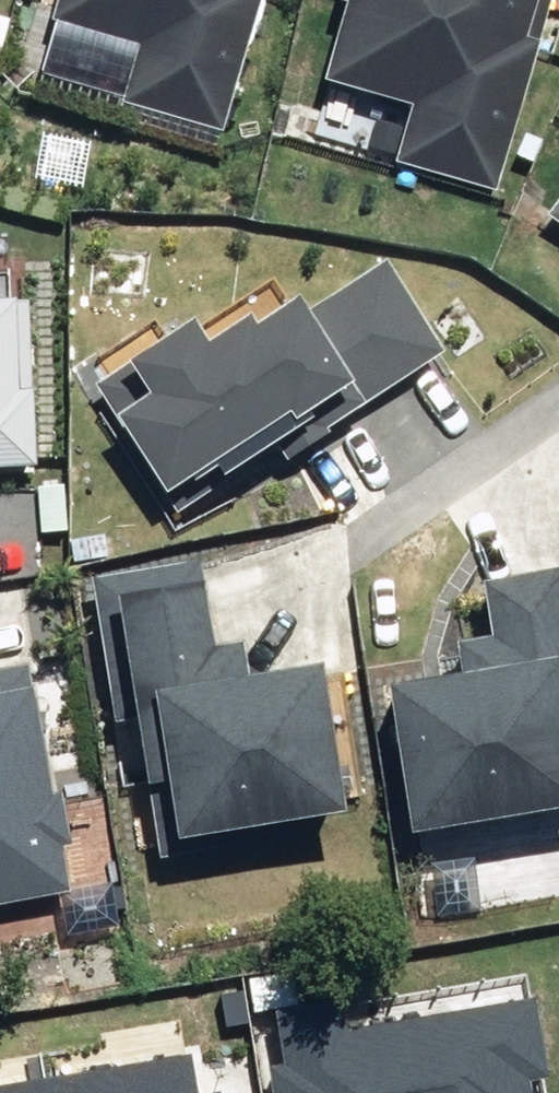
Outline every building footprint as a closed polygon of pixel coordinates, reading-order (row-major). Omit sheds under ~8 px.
[(48,26),(133,50),(118,105),(217,131),(253,0),(55,0),(48,26)] [(331,4),(342,6),(322,81),(409,104),(393,163),(490,189),(528,48),(536,50),(549,0),(332,0),(331,4)] [(543,219),(558,230),(558,196),(543,219)] [(90,391),(165,500),(207,471),(215,482),(348,391),(356,402),(431,351),(373,268),(290,324),(279,308),(239,336),(231,326),(193,352),(178,330),(90,391)] [(55,472),(50,280),(0,281),(0,474),(55,472)] [(198,558),(111,572),(154,833),(339,803),(316,661),(250,671),(245,638),(212,644),(198,558)] [(392,671),(415,817),(558,796),(558,570),(476,582),(488,657),(392,671)] [(0,675),(0,929),(67,916),(20,671),(0,675)] [(273,1061),(278,1092),(527,1092),(524,1074),(547,1070),(535,993),(349,1023),(345,998),(281,1008),(289,1059),(273,1061)] [(0,1077),(0,1092),(202,1092),(194,1045),(0,1077)]
